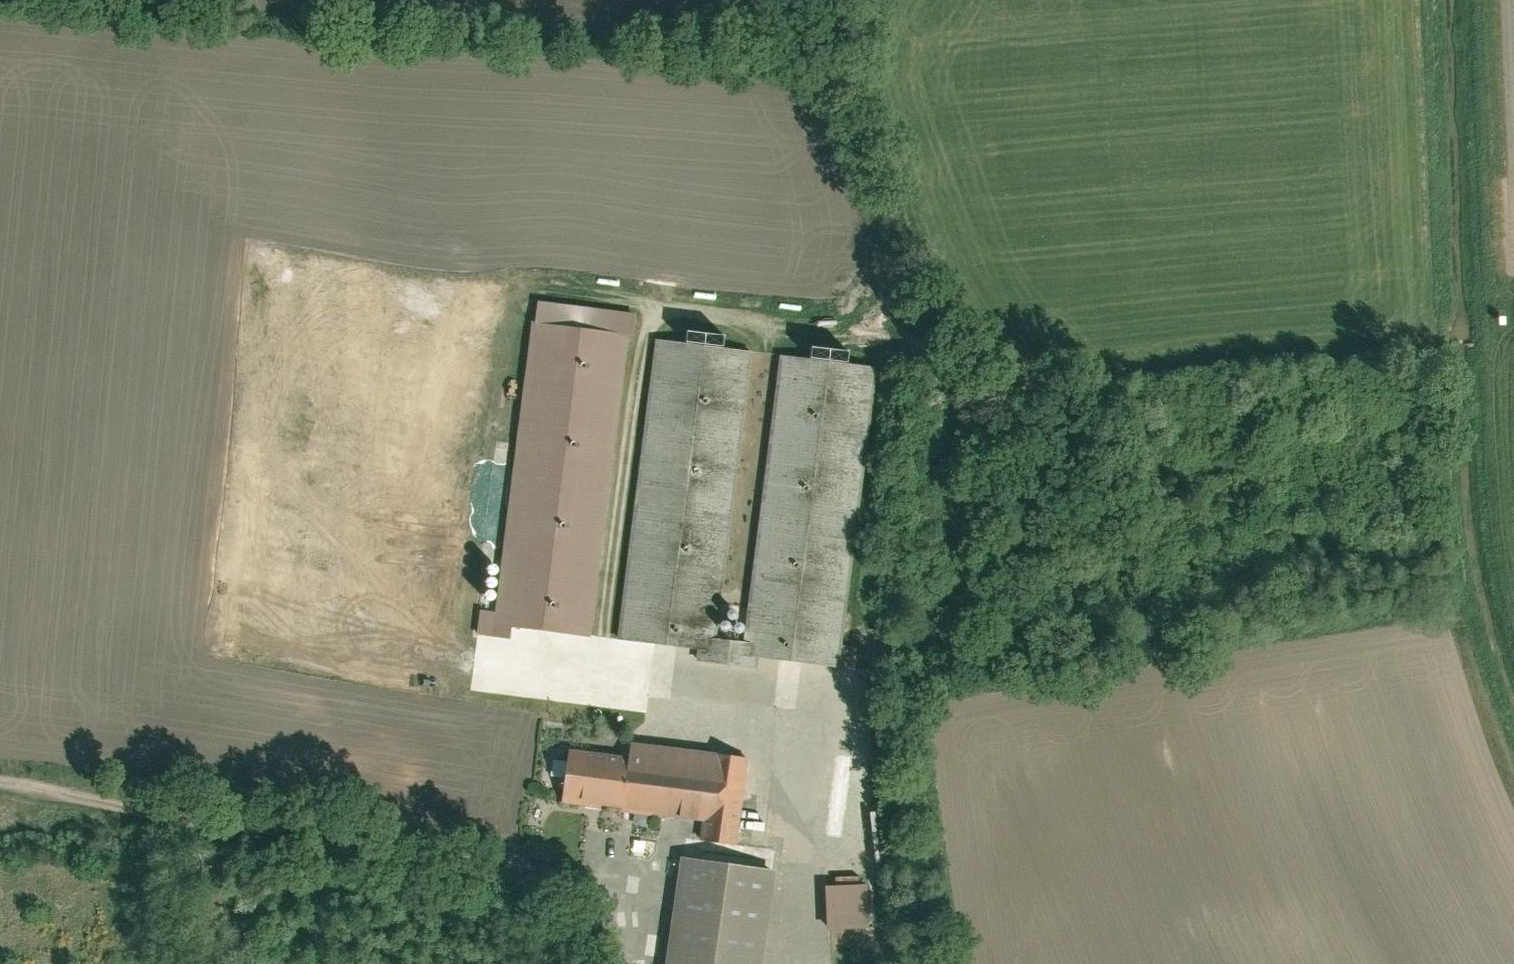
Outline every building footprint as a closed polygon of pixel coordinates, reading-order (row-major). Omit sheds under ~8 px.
[(639,311),(538,297),(496,609),(483,607),(479,631),(512,635),(513,623),(595,634),(639,311)] [(659,334),(621,634),(704,645),(702,657),(759,664),(760,652),(847,663),(884,362),(785,349),(748,639),(723,636),(759,346),(659,334)] [(753,755),(719,750),(635,740),(633,753),(573,746),(566,801),(708,818),(706,835),(739,840),(753,755)] [(686,852),(669,963),(767,963),(782,866),(686,852)] [(872,880),(829,883),(832,927),(874,925),(872,880)]
